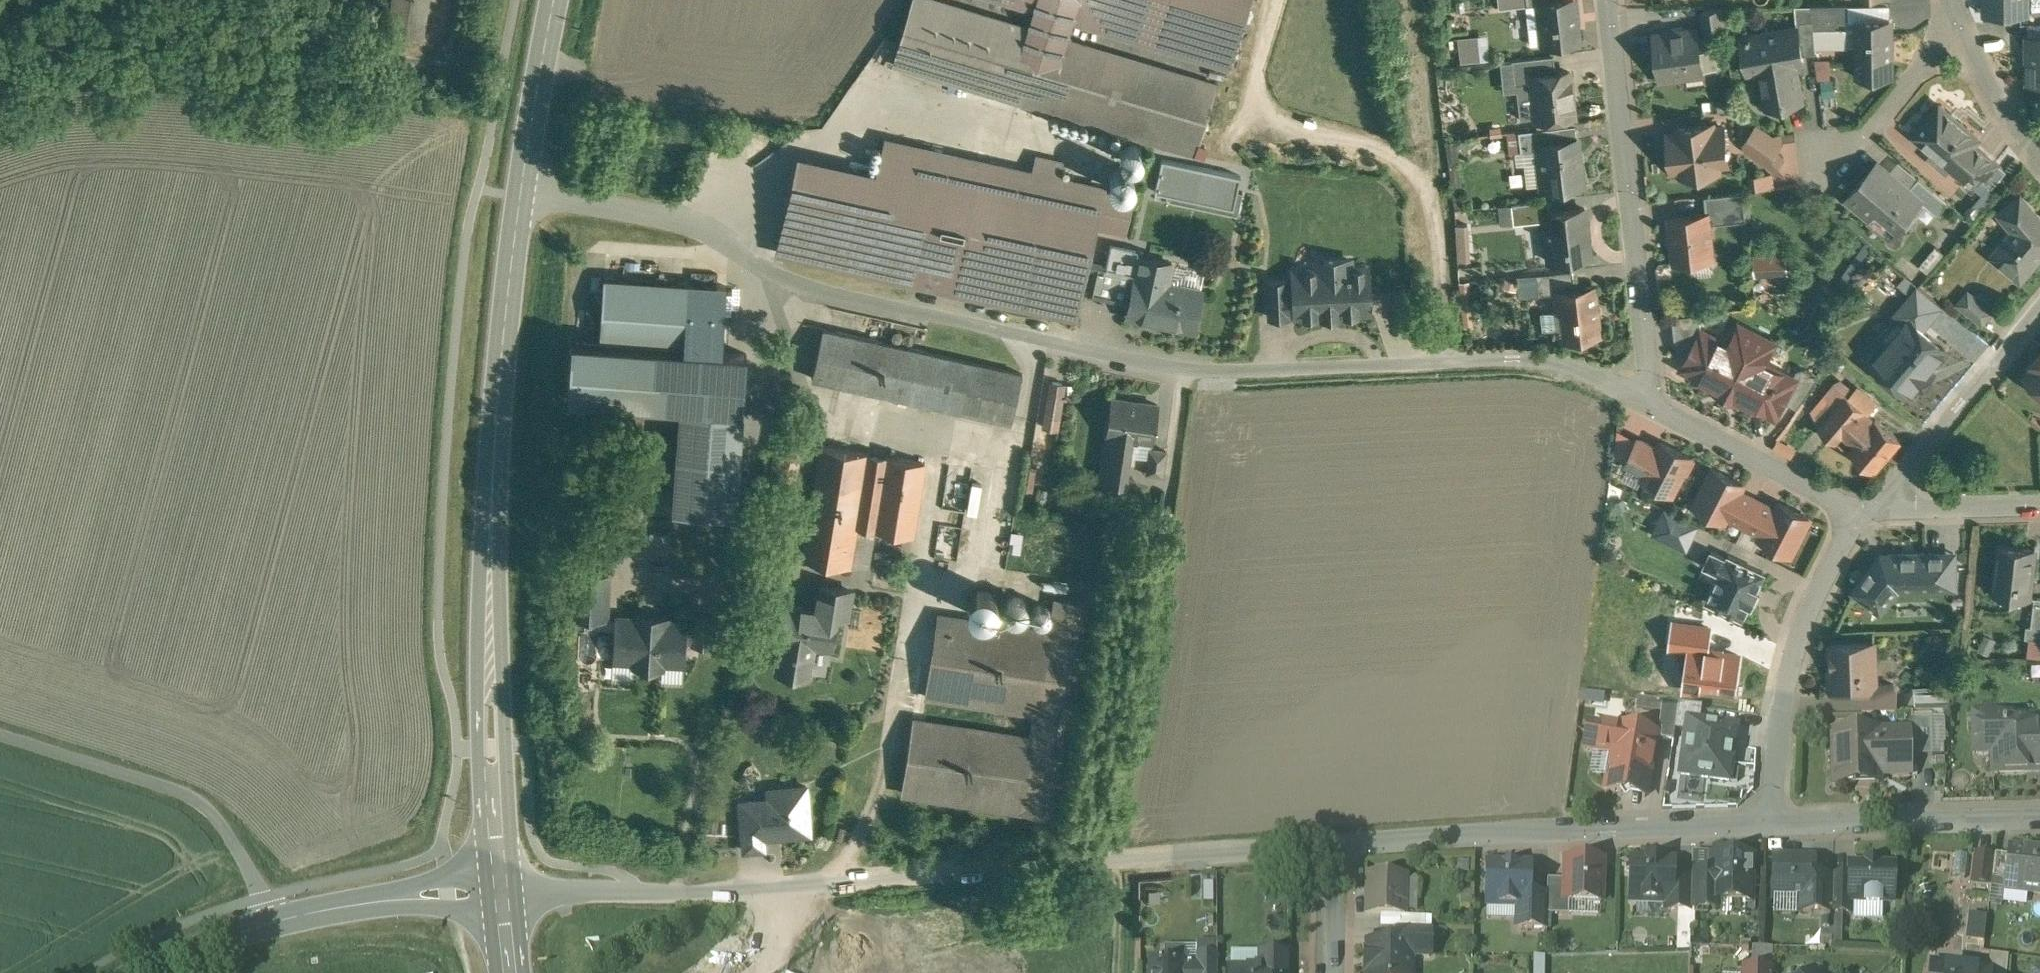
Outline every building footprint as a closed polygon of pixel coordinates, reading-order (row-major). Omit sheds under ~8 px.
[(388,34),(423,39),(429,0),(393,0),(388,34)] [(938,0),(912,0),(893,64),(1195,155),(1217,85),(1065,38),(1030,28),(938,0)] [(1036,9),(1030,28),(1065,38),(1070,19),(1230,68),(1251,0),(1006,0),(1036,9)] [(1538,3),(1538,4),(1543,44),(1578,40),(1573,0),(1563,0),(1561,0),(1538,3)] [(1987,13),(2027,12),(2026,0),(1986,0),(1987,13)] [(1811,6),(1794,6),(1797,28),(1802,57),(1816,54),(1811,6)] [(1847,6),(1814,6),(1814,29),(1847,29),(1847,6)] [(1722,10),(1701,13),(1704,37),(1726,35),(1722,10)] [(1890,20),(1857,20),(1857,79),(1892,79),(1892,36),(1890,36),(1890,20)] [(1699,28),(1653,34),(1659,82),(1687,78),(1687,77),(1704,74),(1704,76),(1705,76),(1699,28)] [(1797,28),(1743,38),(1748,67),(1759,65),(1766,110),(1801,104),(1795,66),(1804,64),(1802,57),(1797,28)] [(2030,37),(2030,84),(2039,84),(2039,37),(2030,37)] [(1553,55),(1512,60),(1514,84),(1532,82),(1531,75),(1555,72),(1553,55)] [(1555,72),(1531,75),(1532,82),(1536,119),(1537,119),(1537,117),(1572,113),(1572,115),(1574,115),(1569,71),(1555,72)] [(1978,139),(1939,106),(1914,137),(1953,169),(1973,144),(1978,139)] [(1714,124),(1675,129),(1676,133),(1667,134),(1672,171),(1681,170),(1682,176),(1720,171),(1719,165),(1729,164),(1724,127),(1714,128),(1714,124)] [(1774,136),(1757,125),(1744,143),(1745,148),(1775,170),(1783,159),(1774,152),(1782,141),(1781,136),(1774,136)] [(1551,128),(1518,131),(1521,152),(1537,150),(1537,143),(1552,142),(1551,128)] [(1552,142),(1537,143),(1537,150),(1542,189),(1582,185),(1577,139),(1552,142)] [(1105,189),(884,140),(876,172),(855,270),(1076,319),(1097,226),(1125,232),(1125,231),(1118,229),(1121,217),(1128,218),(1133,198),(1105,191),(1105,189)] [(1127,143),(1125,144),(1122,148),(1121,150),(1120,153),(1121,156),(1122,159),(1124,161),(1127,163),(1131,164),(1136,163),(1138,161),(1140,159),(1141,156),(1142,153),(1141,150),(1140,147),(1137,144),(1135,143),(1131,142),(1127,143)] [(1996,163),(1973,144),(1953,169),(1975,188),(1982,180),(1996,163)] [(876,172),(798,154),(777,252),(855,270),(876,172)] [(1910,191),(1878,163),(1847,198),(1893,238),(1923,203),(1924,203),(1910,191)] [(2006,172),(1996,163),(1982,180),(1992,189),(2006,172)] [(1949,203),(1920,179),(1910,191),(1924,203),(1923,203),(1938,216),(1949,203)] [(1743,192),(1705,197),(1707,215),(1708,215),(1709,225),(1746,221),(1743,192)] [(2002,214),(2015,231),(1993,257),(2021,280),(2036,263),(2034,261),(2039,254),(2039,220),(2021,198),(2002,214)] [(1543,201),(1511,205),(1513,224),(1543,221),(1543,213),(1544,213),(1543,201)] [(1544,213),(1543,213),(1543,221),(1548,261),(1590,256),(1585,209),(1544,213)] [(1707,215),(1670,219),(1675,262),(1695,260),(1694,254),(1712,252),(1709,225),(1708,215),(1707,215)] [(1143,249),(1110,242),(1104,269),(1136,276),(1140,255),(1142,256),(1143,249)] [(1142,256),(1140,256),(1136,276),(1127,316),(1128,316),(1128,315),(1165,323),(1165,324),(1193,330),(1202,291),(1167,283),(1172,262),(1142,256)] [(1350,260),(1316,261),(1317,270),(1293,271),(1294,290),(1288,291),(1289,313),(1295,313),(1295,316),(1319,315),(1319,317),(1342,316),(1342,314),(1369,312),(1367,268),(1350,268),(1350,260)] [(1567,271),(1536,274),(1538,296),(1556,294),(1555,291),(1569,290),(1567,271)] [(726,287),(604,278),(600,343),(670,348),(721,351),(726,287)] [(1287,281),(1268,282),(1269,317),(1289,316),(1289,313),(1288,291),(1287,281)] [(1569,290),(1555,291),(1556,294),(1560,336),(1598,332),(1594,287),(1569,290)] [(1942,307),(1919,287),(1895,315),(1912,330),(1917,325),(1923,330),(1942,307)] [(1993,314),(1969,293),(1959,305),(1983,326),(1993,314)] [(1708,320),(1691,352),(1718,366),(1725,352),(1712,345),(1721,327),(1708,320)] [(1773,343),(1739,325),(1725,352),(1718,366),(1709,382),(1710,383),(1711,382),(1743,398),(1742,399),(1775,416),(1795,379),(1793,378),(1790,384),(1760,369),(1773,343)] [(1912,330),(1895,351),(1888,344),(1872,363),(1909,393),(1919,381),(1918,379),(1944,349),(1945,350),(1946,349),(1923,330),(1917,325),(1912,330)] [(972,362),(823,330),(812,378),(961,411),(972,362)] [(670,348),(600,343),(572,340),(567,398),(666,405),(670,348)] [(2028,369),(2029,371),(2024,377),(2039,391),(2039,355),(2028,369)] [(1023,374),(972,362),(961,411),(1012,423),(1023,374)] [(1066,384),(1050,381),(1044,416),(1060,419),(1066,384)] [(1846,394),(1823,420),(1842,437),(1864,412),(1865,410),(1846,394)] [(1158,405),(1112,398),(1106,434),(1107,435),(1101,479),(1125,482),(1131,438),(1152,441),(1158,405)] [(743,411),(680,407),(673,509),(736,513),(743,411)] [(1874,421),(1864,412),(1842,437),(1853,446),(1848,452),(1874,474),(1901,441),(1875,420),(1874,421)] [(801,443),(778,438),(769,487),(792,491),(801,443)] [(1658,449),(1639,439),(1627,463),(1645,473),(1658,449)] [(1692,457),(1661,442),(1658,449),(1645,473),(1643,478),(1673,493),(1692,457)] [(869,454),(820,446),(815,476),(864,484),(869,454)] [(1166,451),(1150,449),(1146,473),(1162,475),(1166,451)] [(925,463),(886,457),(876,514),(874,528),(874,529),(913,536),(925,463)] [(1744,484),(1713,468),(1695,504),(1725,520),(1728,515),(1740,491),(1744,484)] [(864,484),(815,476),(810,512),(858,520),(860,511),(864,484)] [(1758,501),(1740,491),(1728,515),(1746,524),(1758,501)] [(1776,510),(1758,501),(1746,524),(1763,534),(1776,510)] [(1693,521),(1655,503),(1648,519),(1685,537),(1693,521)] [(1763,534),(1761,539),(1791,554),(1810,518),(1779,503),(1776,510),(1763,534)] [(876,514),(860,511),(858,520),(857,525),(874,528),(876,514)] [(858,520),(810,512),(802,558),(851,566),(857,525),(858,520)] [(1726,553),(1710,545),(1701,563),(1717,570),(1704,595),(1742,614),(1765,569),(1727,550),(1726,553)] [(2036,549),(2000,545),(1995,595),(2030,599),(2036,549)] [(1954,554),(1882,556),(1854,591),(1881,612),(1899,589),(1955,588),(1954,554)] [(609,574),(575,572),(573,614),(606,616),(609,574)] [(852,590),(820,585),(817,608),(838,611),(838,613),(848,615),(852,590)] [(1099,605),(1054,598),(1049,632),(1050,632),(1037,714),(1036,714),(1032,738),(1034,738),(1022,812),(1065,818),(1099,605)] [(2032,628),(2027,627),(2026,639),(2039,641),(2039,599),(2035,598),(2032,628)] [(817,608),(782,602),(776,638),(782,639),(778,667),(809,672),(814,644),(832,646),(838,613),(838,611),(817,608)] [(715,613),(695,612),(694,623),(693,640),(693,642),(713,643),(715,613)] [(1049,632),(938,614),(925,696),(1036,714),(1037,714),(1050,632),(1049,632)] [(668,617),(634,615),(634,617),(618,616),(616,658),(635,660),(635,664),(662,665),(663,661),(682,662),(683,639),(693,640),(694,623),(684,622),(684,620),(668,619),(668,617)] [(1874,644),(1831,645),(1832,670),(1828,674),(1829,686),(1833,690),(1833,691),(1860,690),(1860,701),(1894,700),(1894,684),(1876,685),(1874,644)] [(1662,703),(1638,700),(1637,711),(1660,715),(1662,703)] [(1895,714),(1894,700),(1860,701),(1861,715),(1895,714)] [(1678,705),(1662,703),(1660,715),(1658,732),(1661,733),(1660,741),(1655,740),(1655,741),(1672,743),(1678,705)] [(1702,708),(1678,705),(1672,743),(1672,744),(1673,744),(1675,733),(1691,735),(1692,724),(1700,725),(1702,708)] [(1973,715),(1974,738),(1991,738),(1991,758),(1992,774),(2025,773),(2024,764),(2034,764),(2034,766),(2039,766),(2039,739),(2036,739),(2035,714),(1973,715)] [(1032,738),(913,719),(902,793),(1022,812),(1034,738),(1032,738)] [(1931,720),(1912,720),(1913,732),(1909,732),(1910,758),(1932,757),(1931,720)] [(1700,725),(1692,724),(1691,735),(1685,777),(1728,784),(1733,749),(1735,749),(1738,730),(1700,725)] [(1655,737),(1622,732),(1622,733),(1589,727),(1585,751),(1612,755),(1606,793),(1621,795),(1626,792),(1627,786),(1646,789),(1655,741),(1655,740),(1655,737)] [(1909,732),(1833,735),(1834,786),(1878,785),(1878,776),(1890,775),(1890,777),(1910,776),(1910,758),(1909,732)] [(806,786),(779,788),(779,798),(740,801),(742,819),(762,818),(763,837),(810,834),(806,786)] [(762,818),(742,819),(744,850),(764,848),(763,837),(762,818)] [(2010,851),(2009,860),(2006,881),(2004,889),(2039,894),(2039,855),(2010,851)] [(1994,858),(1976,856),(1972,886),(1990,888),(1991,881),(1994,858)] [(2009,860),(1994,857),(1994,858),(1991,881),(2006,881),(2009,860)] [(1750,859),(1712,859),(1712,875),(1711,903),(1717,903),(1749,903),(1750,859)] [(1812,861),(1774,860),(1774,881),(1772,883),(1771,893),(1773,895),(1773,900),(1800,901),(1800,915),(1822,915),(1832,916),(1832,914),(1833,880),(1812,879),(1812,861)] [(1662,861),(1646,861),(1646,863),(1631,862),(1630,902),(1665,903),(1671,904),(1672,877),(1672,863),(1662,863),(1662,861)] [(1602,863),(1565,862),(1565,882),(1564,903),(1568,903),(1601,904),(1602,863)] [(1877,863),(1866,862),(1866,866),(1850,866),(1850,878),(1849,902),(1850,902),(1866,902),(1866,906),(1878,906),(1879,903),(1891,903),(1892,867),(1877,867),(1877,863)] [(1516,866),(1503,866),(1487,866),(1486,907),(1517,908),(1529,908),(1529,897),(1530,867),(1516,867),(1516,866)] [(1712,875),(1691,874),(1691,878),(1690,910),(1716,911),(1717,903),(1711,903),(1712,875)] [(1404,878),(1368,877),(1367,915),(1403,916),(1404,878)] [(1691,878),(1672,877),(1671,904),(1665,903),(1665,912),(1678,913),(1690,913),(1690,910),(1691,878)] [(1850,878),(1833,878),(1833,880),(1832,914),(1840,915),(1850,915),(1850,902),(1849,902),(1850,878)] [(1565,882),(1547,881),(1546,897),(1546,916),(1568,917),(1568,903),(1564,903),(1565,882)] [(1546,897),(1529,897),(1529,908),(1517,908),(1516,930),(1545,931),(1546,916),(1546,897)] [(1690,913),(1678,913),(1677,948),(1689,947),(1690,913)] [(1840,915),(1832,914),(1832,916),(1831,944),(1840,945),(1840,915)] [(1832,916),(1822,915),(1821,950),(1831,951),(1831,944),(1832,916)] [(1400,918),(1380,917),(1380,929),(1400,929),(1400,918)] [(1424,919),(1406,919),(1406,930),(1423,931),(1424,919)] [(1406,930),(1397,930),(1396,946),(1410,946),(1410,957),(1430,958),(1431,931),(1423,931),(1406,930)] [(1368,945),(1368,955),(1366,955),(1366,972),(1368,972),(1410,972),(1410,957),(1410,946),(1396,946),(1368,945)] [(1184,967),(1184,972),(1217,972),(1217,946),(1196,946),(1196,967),(1184,967)] [(1772,951),(1751,950),(1750,971),(1771,972),(1772,951)] [(1261,971),(1269,971),(1269,972),(1289,972),(1289,955),(1261,955),(1261,971)] [(1988,956),(1987,972),(1990,972),(1989,972),(2006,972),(2008,958),(1988,956)] [(1536,960),(1535,972),(1544,972),(1544,959),(1536,960)]
